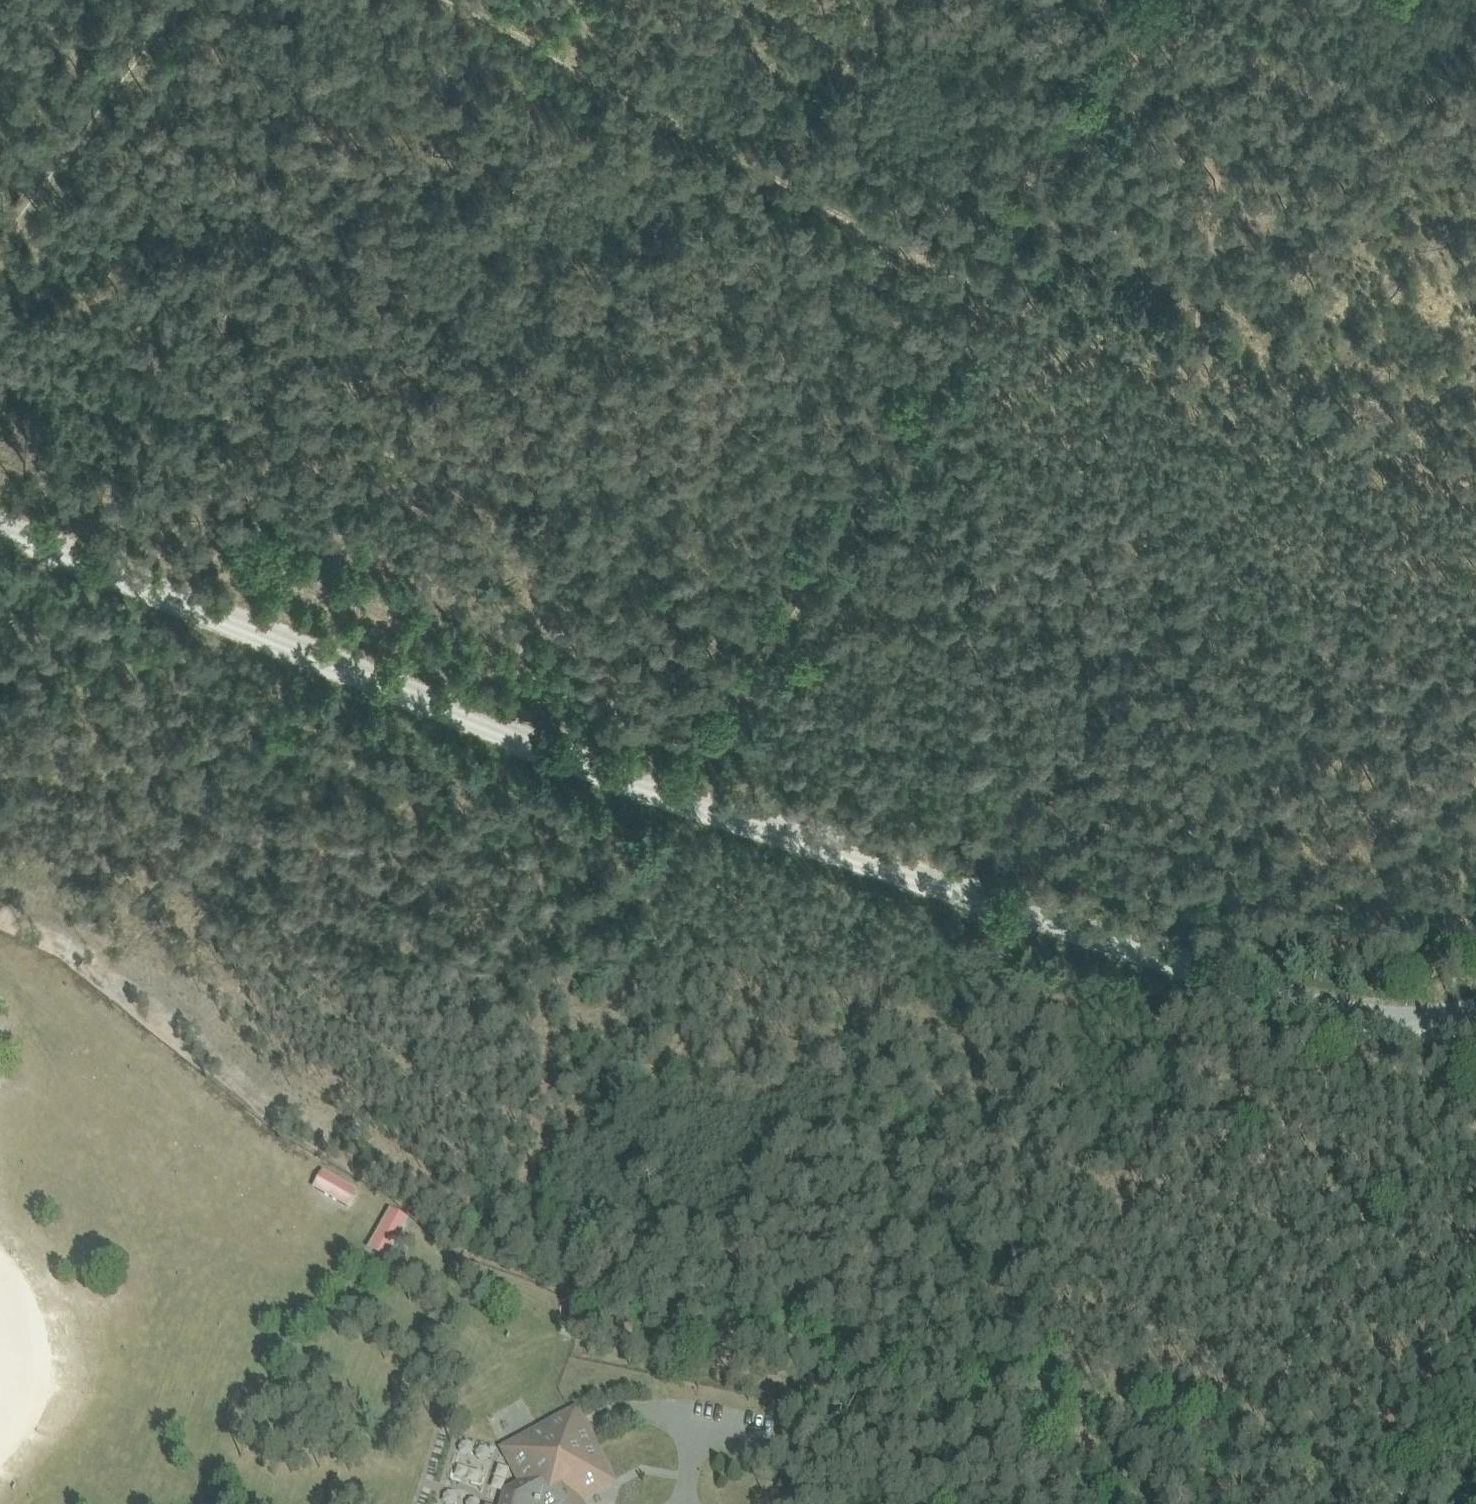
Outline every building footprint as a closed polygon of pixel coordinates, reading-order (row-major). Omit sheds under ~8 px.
[(322,1171),(314,1185),(347,1204),(355,1190),(322,1171)] [(378,1232),(372,1243),(385,1251),(404,1218),(394,1212),(390,1210),(378,1232)] [(572,1308),(569,1318),(581,1322),(585,1312),(572,1308)] [(578,1498),(611,1481),(574,1413),(506,1450),(527,1488),(512,1497),(510,1503),(581,1503),(578,1498)] [(450,1496),(482,1503),(492,1464),(461,1456),(450,1496)]
